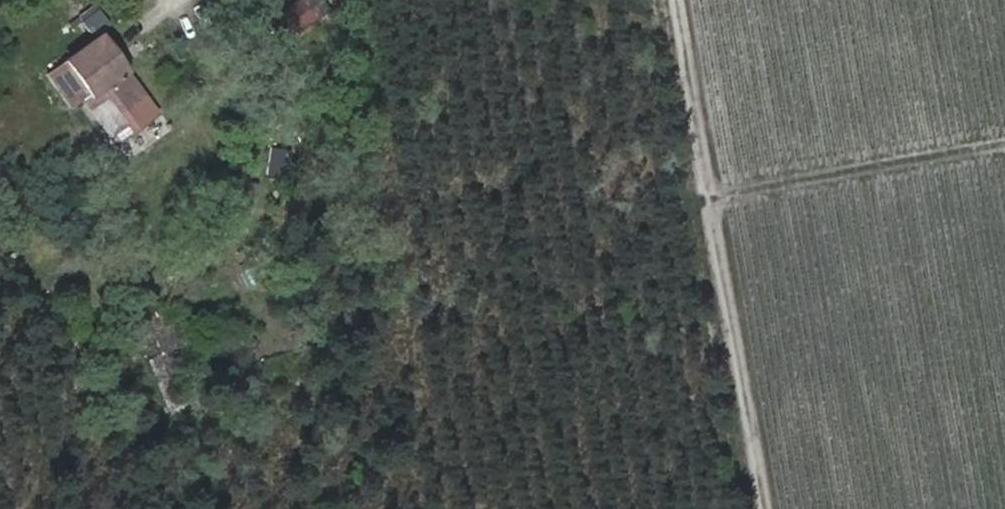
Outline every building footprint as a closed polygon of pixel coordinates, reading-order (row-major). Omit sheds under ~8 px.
[(313,15),(300,0),(289,0),(261,24),(279,44),(313,15)] [(102,37),(68,62),(93,97),(87,102),(117,145),(158,115),(102,37)] [(93,97),(68,62),(61,66),(87,102),(93,97)] [(163,310),(145,318),(155,341),(157,345),(175,338),(163,310)] [(143,314),(132,319),(144,346),(155,341),(145,318),(143,314)]
